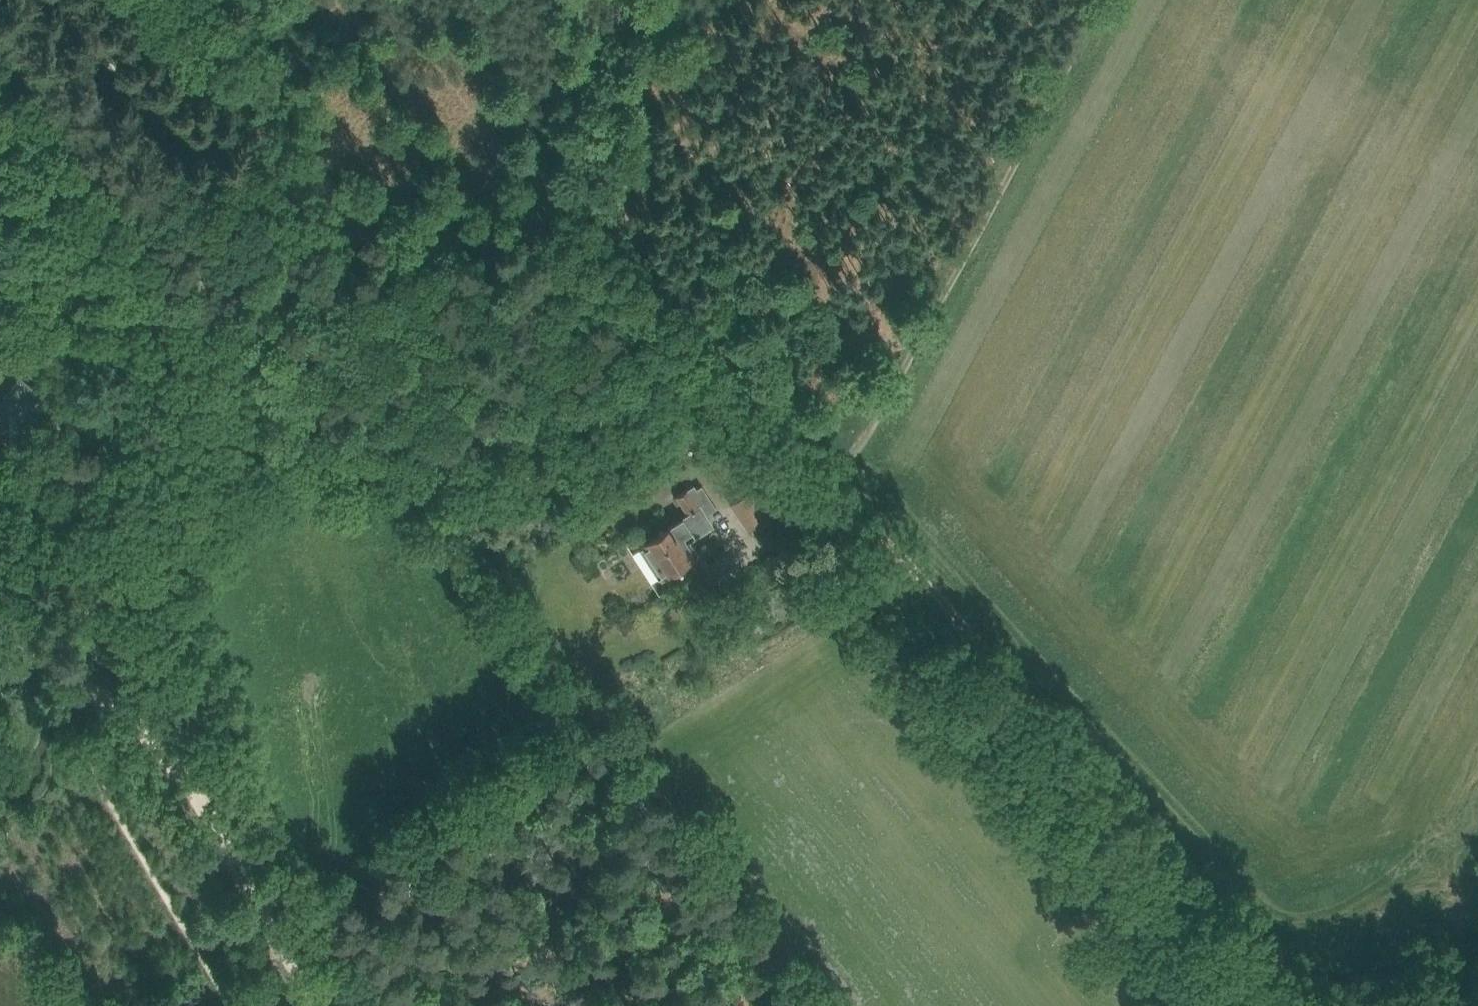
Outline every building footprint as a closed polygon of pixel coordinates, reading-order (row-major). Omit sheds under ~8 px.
[(1,425),(16,438),(48,399),(21,377),(0,404),(0,425),(1,425)] [(78,458),(87,467),(98,456),(89,447),(78,458)] [(697,556),(686,540),(711,524),(705,514),(716,508),(702,486),(696,489),(694,485),(677,496),(688,514),(641,544),(663,578),(697,556)] [(767,517),(752,491),(734,501),(750,527),(767,517)]
